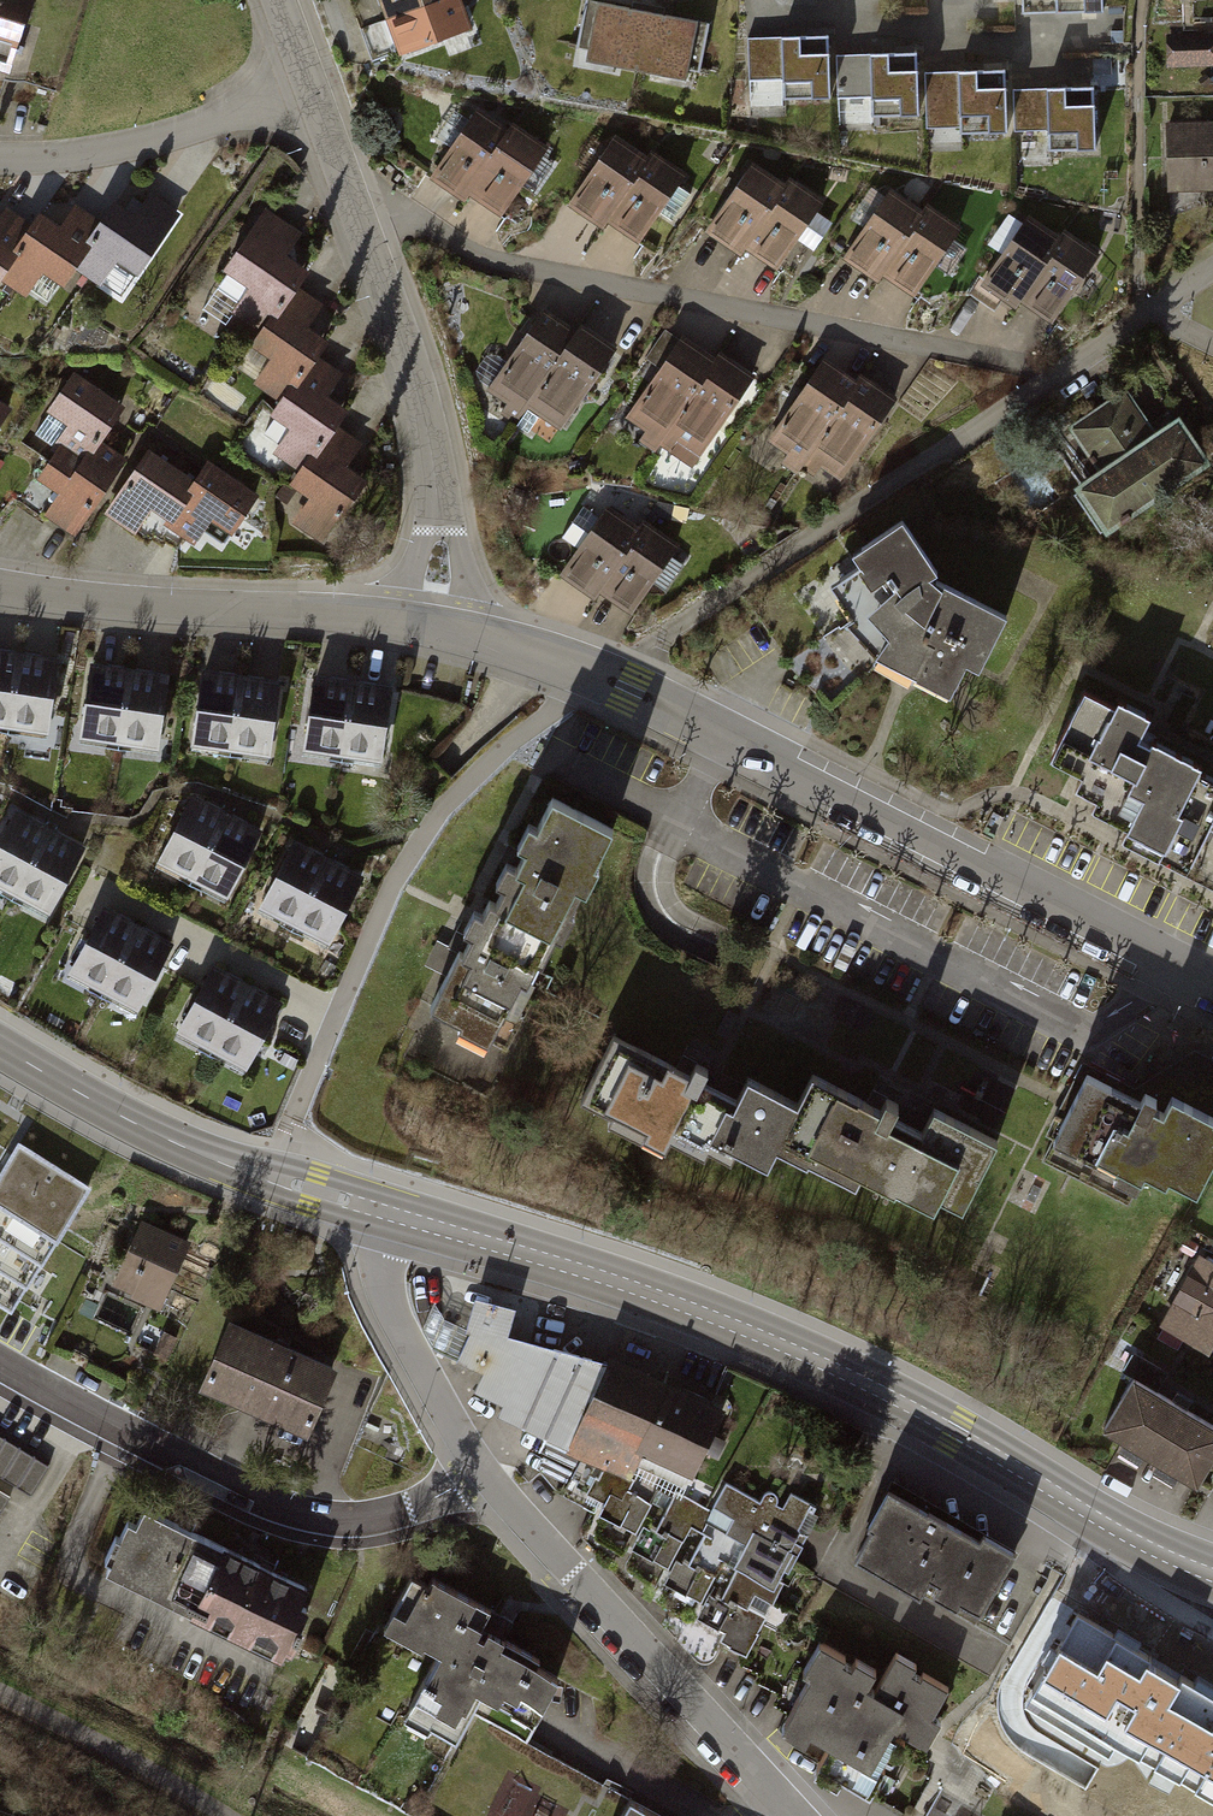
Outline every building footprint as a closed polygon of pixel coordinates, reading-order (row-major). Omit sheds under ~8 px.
[(7,76),(29,0),(0,0),(0,74),(7,76)] [(396,55),(468,31),(457,0),(377,0),(396,55)] [(589,0),(584,0),(574,49),(584,51),(582,60),(683,81),(685,69),(700,72),(709,25),(640,11),(589,0)] [(1018,16),(1105,13),(1105,0),(1018,0),(1018,16)] [(1164,35),(1164,66),(1212,66),(1212,35),(1164,35)] [(830,38),(747,42),(750,98),(830,94),(832,116),(916,112),(917,137),(1050,130),(1051,151),(1092,149),(1089,90),(1005,95),(1004,75),(916,80),(915,57),(831,61),(830,38)] [(462,201),(465,196),(495,153),(490,150),(506,127),(477,107),(428,178),(462,201)] [(510,121),(506,127),(490,150),(495,153),(465,196),(498,219),(548,147),(510,121)] [(1166,123),(1168,192),(1212,191),(1212,122),(1166,123)] [(644,157),(615,137),(567,205),(600,229),(606,221),(636,242),(684,174),(649,150),(644,157)] [(786,184),(754,162),(704,233),(739,257),(745,248),(775,269),(823,201),(790,177),(786,184)] [(923,213),(891,191),(843,258),(876,281),(881,273),(912,295),(958,229),(927,207),(923,213)] [(24,297),(28,293),(43,304),(59,282),(64,286),(77,268),(119,298),(178,215),(151,196),(135,218),(113,202),(99,222),(75,206),(62,225),(39,209),(30,222),(6,205),(0,213),(0,280),(24,297)] [(301,236),(263,210),(223,269),(227,273),(218,287),(242,303),(233,315),(255,329),(245,343),(268,359),(251,382),(278,401),(268,415),(287,428),(271,452),(298,470),(288,484),(307,497),(291,521),(323,543),(366,480),(345,466),(360,444),(334,426),(346,409),(327,396),(342,373),(317,357),(329,340),(306,325),(321,302),(297,286),(308,269),(288,255),(301,236)] [(1058,235),(1028,215),(980,285),(1008,304),(1013,308),(1019,299),(1025,304),(1051,321),(1097,253),(1062,230),(1058,235)] [(572,328),(544,308),(486,390),(522,414),(526,408),(559,431),(616,348),(577,321),(572,328)] [(659,368),(679,341),(664,330),(645,357),(659,368)] [(714,359),(683,336),(679,341),(659,368),(626,417),(646,431),(640,439),(655,450),(660,443),(690,464),(752,376),(719,353),(714,359)] [(856,383),(823,360),(767,442),(787,456),(783,462),(795,471),(801,463),(813,472),(818,465),(837,478),(892,398),(860,376),(856,383)] [(122,407),(71,375),(33,435),(54,449),(34,480),(56,494),(43,514),(77,536),(126,459),(99,442),(122,407)] [(1149,429),(1125,392),(1071,428),(1100,472),(1074,488),(1106,537),(1210,469),(1174,413),(1149,429)] [(11,409),(0,402),(0,425),(11,409)] [(192,485),(148,453),(103,514),(134,536),(148,518),(194,551),(205,537),(222,549),(258,499),(208,463),(192,485)] [(696,567),(607,508),(565,572),(605,599),(622,610),(653,630),(696,567)] [(926,579),(935,575),(899,523),(848,557),(858,567),(828,589),(851,622),(847,628),(873,659),(947,700),(964,668),(977,674),(1004,622),(933,584),(926,579)] [(0,650),(0,726),(47,732),(58,658),(0,650)] [(168,674),(88,663),(77,739),(157,750),(168,674)] [(278,682),(202,671),(191,747),(267,758),(278,682)] [(390,687),(311,678),(302,749),(382,758),(390,687)] [(1209,825),(1181,811),(1203,767),(1141,736),(1152,716),(1120,699),(1116,706),(1086,690),(1049,762),(1079,777),(1074,788),(1084,793),(1096,799),(1090,810),(1127,828),(1121,840),(1161,860),(1186,873),(1212,886),(1212,818),(1209,825)] [(263,830),(193,795),(158,864),(228,900),(263,830)] [(558,802),(543,831),(532,825),(521,847),(530,851),(525,861),(521,869),(510,864),(499,884),(508,889),(499,906),(494,903),(487,916),(478,911),(467,933),(475,937),(469,947),(466,954),(462,952),(433,1008),(465,1024),(462,1029),(492,1045),(525,981),(532,984),(557,935),(567,940),(580,915),(577,913),(588,891),(592,893),(604,869),(598,866),(616,831),(558,802)] [(13,812),(0,836),(0,888),(49,914),(84,850),(13,812)] [(362,875),(292,840),(258,908),(328,943),(362,875)] [(173,946),(103,907),(65,977),(135,1015),(173,946)] [(279,1004),(208,966),(171,1034),(243,1072),(279,1004)] [(689,1076),(619,1042),(588,1104),(717,1167),(726,1149),(775,1172),(786,1149),(857,1184),(863,1173),(964,1223),(1005,1142),(934,1107),(923,1130),(879,1109),(810,1075),(798,1099),(745,1073),(733,1097),(689,1076)] [(1205,1112),(1175,1096),(1165,1113),(1155,1107),(1159,1100),(1147,1093),(1142,1101),(1088,1073),(1048,1148),(1135,1195),(1147,1172),(1166,1182),(1170,1176),(1199,1192),(1212,1166),(1212,1116),(1205,1112)] [(899,1099),(926,1105),(931,1084),(905,1078),(899,1099)] [(20,1144),(0,1175),(0,1301),(12,1309),(90,1186),(20,1144)] [(191,1241),(138,1219),(111,1284),(162,1307),(191,1241)] [(1200,1256),(1158,1328),(1209,1357),(1212,1349),(1212,1264),(1200,1256)] [(130,1330),(142,1305),(117,1293),(105,1318),(130,1330)] [(467,1332),(472,1334),(460,1361),(483,1371),(475,1391),(505,1404),(498,1415),(580,1460),(573,1473),(582,1478),(577,1488),(604,1502),(607,1503),(601,1516),(637,1535),(639,1536),(633,1549),(671,1569),(673,1570),(666,1583),(704,1602),(705,1603),(698,1617),(726,1632),(721,1641),(748,1656),(785,1584),(781,1581),(787,1571),(791,1574),(792,1570),(805,1547),(803,1546),(810,1534),(799,1529),(809,1511),(815,1514),(818,1508),(791,1493),(783,1509),(780,1507),(777,1505),(779,1502),(778,1498),(774,1495),(769,1494),(765,1495),(761,1501),(726,1483),(710,1510),(683,1496),(690,1479),(694,1480),(729,1409),(699,1395),(613,1355),(608,1363),(542,1346),(508,1337),(517,1308),(478,1299),(467,1332)] [(335,1364),(227,1318),(199,1386),(306,1433),(335,1364)] [(1134,1355),(1124,1372),(1157,1392),(1167,1375),(1134,1355)] [(1132,1384),(1102,1435),(1198,1491),(1212,1466),(1212,1431),(1132,1384)] [(0,1436),(0,1475),(34,1494),(51,1465),(0,1436)] [(0,1489),(0,1511),(10,1495),(0,1489)] [(981,1546),(890,1494),(869,1529),(876,1533),(860,1561),(920,1595),(930,1578),(942,1585),(934,1599),(957,1612),(962,1603),(984,1615),(1017,1557),(985,1539),(981,1546)] [(189,1532),(135,1507),(101,1572),(285,1658),(313,1592),(272,1572),(189,1532)] [(488,1610),(414,1572),(383,1628),(439,1655),(406,1718),(454,1739),(476,1693),(531,1725),(558,1670),(496,1639),(478,1630),(488,1610)] [(1118,1629),(1114,1636),(1079,1615),(1024,1709),(1108,1758),(1113,1750),(1139,1765),(1141,1761),(1155,1770),(1155,1772),(1212,1806),(1212,1687),(1197,1678),(1195,1681),(1139,1648),(1142,1643),(1118,1629)] [(844,1657),(818,1642),(802,1672),(809,1676),(782,1728),(807,1741),(810,1734),(875,1768),(896,1729),(929,1747),(945,1717),(936,1712),(950,1686),(920,1670),(919,1674),(915,1672),(919,1665),(894,1651),(872,1690),(866,1687),(875,1671),(853,1658),(849,1665),(842,1662),(844,1657)] [(629,1802),(621,1815),(654,1815),(629,1802)]
